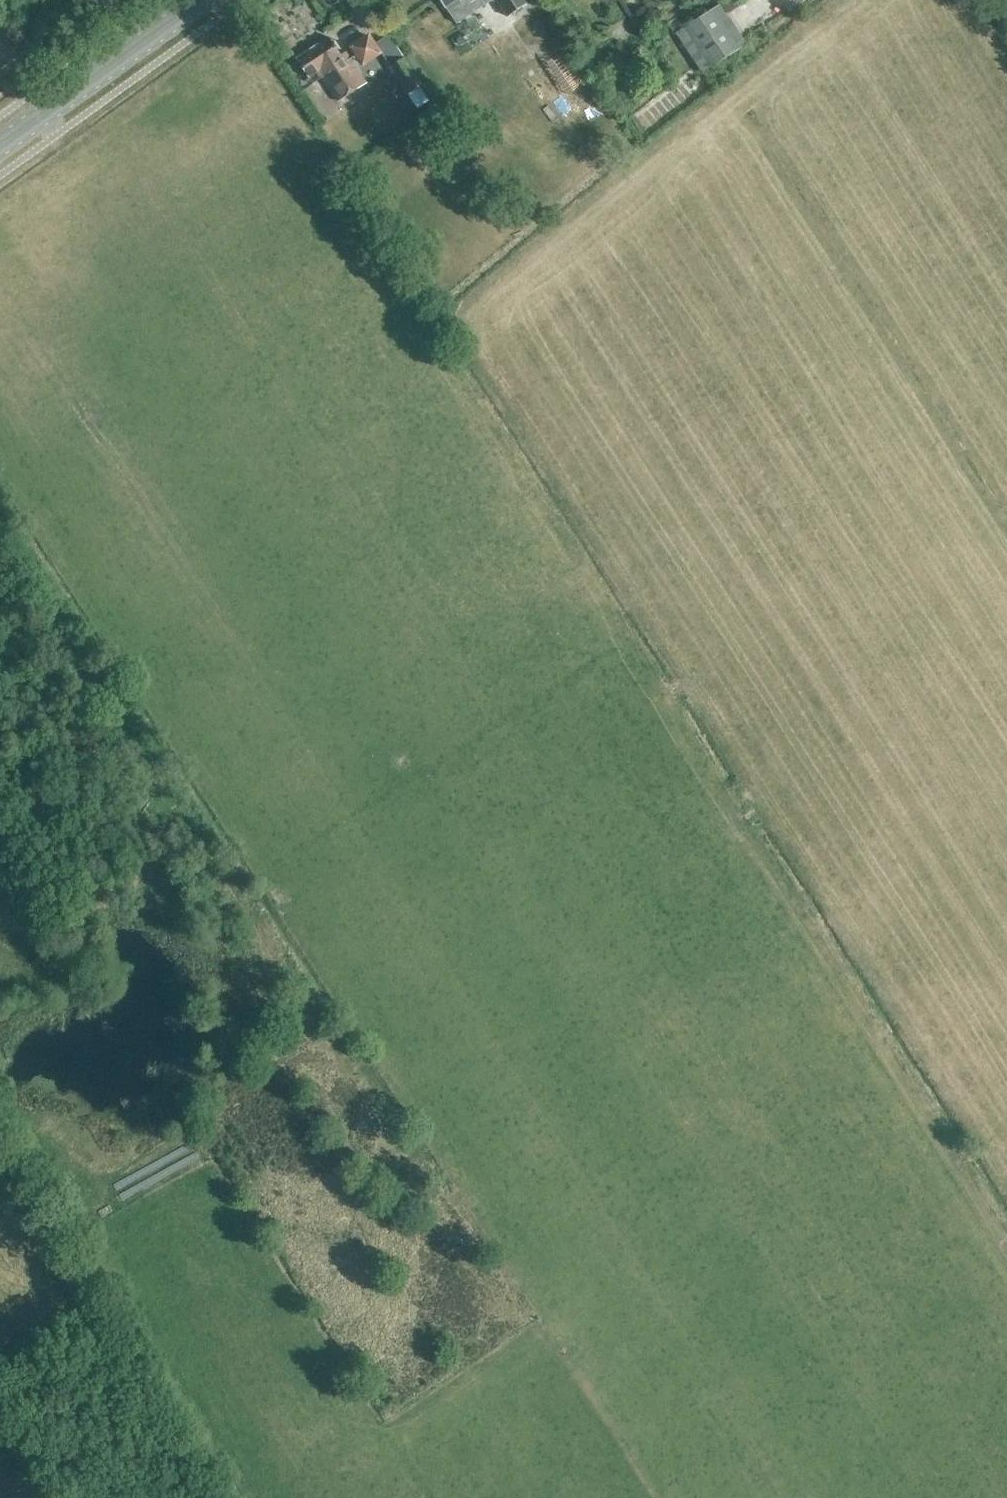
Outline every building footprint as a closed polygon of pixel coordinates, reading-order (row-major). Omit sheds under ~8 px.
[(444,8),(456,0),(439,0),(444,8)] [(507,16),(526,3),(523,0),(497,0),(507,16)] [(746,3),(751,14),(772,5),(770,0),(752,0),(746,3)] [(674,34),(700,73),(745,44),(720,5),(706,14),(674,34)] [(354,68),(361,64),(378,53),(367,36),(350,47),(356,55),(349,60),(344,51),(338,55),(327,39),(295,59),(311,84),(320,78),(333,98),(362,80),(354,68)] [(391,67),(407,93),(423,82),(407,57),(391,67)] [(425,131),(442,119),(433,105),(415,118),(425,131)]
